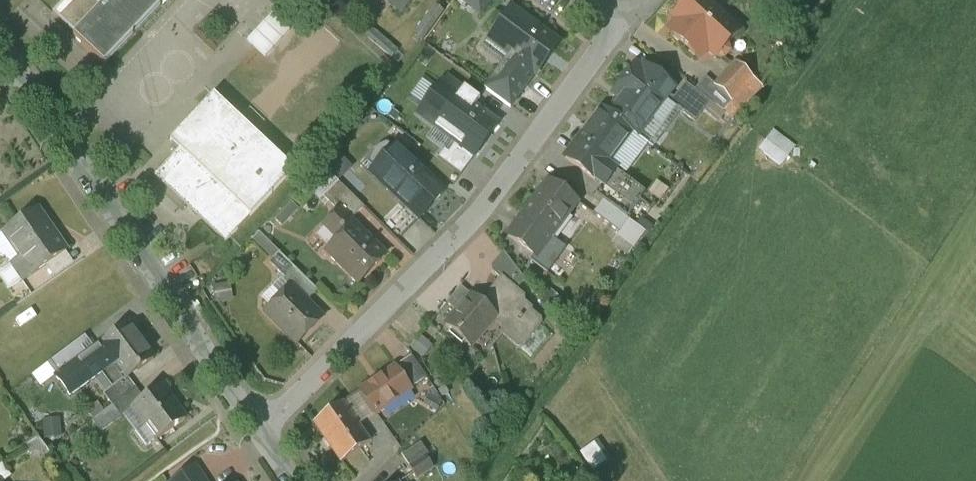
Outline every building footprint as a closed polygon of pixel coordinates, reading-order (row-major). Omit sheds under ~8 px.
[(95,0),(66,0),(52,14),(75,35),(102,7),(95,0)] [(73,37),(104,66),(166,0),(108,0),(102,7),(75,35),(73,37)] [(400,12),(412,0),(388,0),(400,12)] [(480,15),(492,0),(460,0),(480,15)] [(706,0),(689,0),(672,18),(682,27),(674,36),(695,56),(704,47),(716,58),(717,57),(723,59),(730,52),(727,45),(740,32),(706,0)] [(424,44),(446,15),(435,6),(414,37),(424,44)] [(542,33),(523,19),(519,23),(508,15),(493,36),(504,44),(500,49),(509,56),(535,75),(536,75),(558,45),(557,44),(557,45),(541,34),(542,33)] [(398,52),(373,31),(368,38),(391,59),(398,52)] [(535,75),(509,56),(485,89),(492,94),(510,108),(535,75)] [(736,63),(715,86),(706,78),(694,90),(719,109),(733,119),(762,87),(736,63)] [(624,81),(660,107),(664,101),(665,101),(669,95),(673,89),(644,67),(641,71),(639,70),(632,70),(625,80),(624,80),(624,81)] [(480,100),(464,88),(463,90),(447,79),(443,84),(441,82),(417,115),(456,144),(475,158),(499,125),(474,107),(480,100)] [(660,107),(624,81),(623,81),(624,81),(616,91),(617,97),(620,99),(608,115),(602,110),(602,111),(637,137),(660,107)] [(673,99),(669,95),(665,101),(676,109),(695,123),(704,112),(717,122),(717,121),(713,118),(719,109),(694,90),(685,84),(673,99)] [(294,172),(214,96),(171,142),(180,151),(155,176),(227,243),(294,172)] [(637,137),(637,138),(647,145),(652,149),(658,142),(654,139),(676,109),(664,101),(660,107),(637,137)] [(602,111),(565,159),(595,181),(596,181),(607,165),(610,162),(631,133),(637,138),(637,137),(602,111)] [(777,128),(763,150),(786,165),(801,144),(777,128)] [(631,133),(610,162),(626,174),(647,145),(637,138),(631,133)] [(461,176),(475,158),(456,144),(449,153),(444,150),(438,159),(461,176)] [(444,194),(396,148),(371,173),(419,220),(444,194)] [(351,168),(338,154),(326,165),(340,180),(351,168)] [(616,172),(607,165),(596,181),(603,186),(604,187),(612,177),(616,172)] [(616,172),(612,177),(631,192),(641,199),(645,194),(616,172)] [(631,192),(612,177),(604,187),(603,186),(595,196),(603,201),(617,211),(631,192)] [(549,181),(522,217),(549,237),(577,202),(549,181)] [(363,209),(338,183),(323,198),(337,213),(338,212),(349,223),(363,209)] [(627,219),(641,199),(631,192),(617,211),(627,219)] [(617,211),(603,201),(593,214),(619,234),(629,221),(627,219),(617,211)] [(37,210),(0,236),(0,254),(13,245),(21,257),(11,264),(22,282),(46,266),(66,253),(37,210)] [(349,223),(338,212),(337,213),(324,226),(339,240),(327,252),(330,255),(330,259),(333,263),(337,263),(358,284),(379,263),(372,256),(372,245),(349,223)] [(549,237),(522,217),(507,236),(533,257),(530,260),(548,274),(566,250),(549,237)] [(645,232),(629,221),(619,234),(616,238),(633,249),(645,232)] [(75,266),(66,253),(46,266),(55,280),(75,266)] [(525,281),(503,253),(491,266),(492,272),(501,280),(502,279),(516,291),(525,281)] [(319,293),(296,271),(285,282),(293,291),(295,289),(309,303),(319,293)] [(516,291),(502,279),(501,280),(490,293),(491,294),(488,298),(488,300),(483,306),(497,318),(494,321),(502,328),(503,335),(517,347),(521,347),(521,345),(520,344),(528,334),(529,335),(532,335),(541,325),(540,321),(531,313),(531,310),(524,303),(523,298),(516,291)] [(461,287),(446,304),(457,313),(471,297),(461,287)] [(293,291),(269,315),(298,344),(324,319),(309,303),(295,289),(293,291)] [(457,313),(445,327),(470,348),(494,321),(497,318),(483,306),(472,296),(471,297),(457,313)] [(138,342),(127,327),(129,325),(128,324),(100,345),(114,364),(125,378),(126,380),(127,380),(125,377),(127,376),(137,369),(139,371),(154,360),(140,341),(138,342)] [(64,352),(73,366),(95,350),(85,336),(64,352)] [(103,372),(114,364),(100,345),(98,346),(99,347),(95,350),(73,366),(60,375),(56,378),(70,397),(103,372)] [(51,362),(60,375),(73,366),(64,352),(51,362)] [(395,368),(410,391),(426,379),(411,357),(395,368)] [(114,387),(125,378),(114,364),(103,372),(114,387)] [(395,368),(361,392),(376,414),(410,391),(395,368)] [(114,387),(103,394),(112,406),(136,388),(127,376),(125,377),(127,380),(126,380),(125,378),(114,387)] [(144,399),(132,408),(133,409),(146,426),(149,424),(160,437),(156,440),(157,441),(186,419),(161,387),(144,399)] [(136,388),(112,406),(121,418),(123,416),(133,409),(132,408),(144,399),(136,388)] [(361,392),(352,397),(368,420),(376,414),(361,392)] [(352,397),(342,404),(357,426),(368,420),(352,397)] [(88,411),(94,420),(104,412),(97,404),(88,411)] [(342,404),(314,423),(341,463),(369,444),(357,426),(342,404)] [(121,418),(112,406),(104,412),(94,420),(101,431),(121,418)] [(146,426),(133,409),(123,416),(146,447),(156,440),(160,437),(149,424),(146,426)] [(61,437),(59,422),(44,423),(46,439),(61,437)] [(421,443),(401,456),(409,468),(425,457),(426,457),(429,456),(421,443)] [(425,457),(409,468),(417,479),(433,468),(426,457),(425,457)] [(175,480),(204,480),(195,468),(175,480)]
